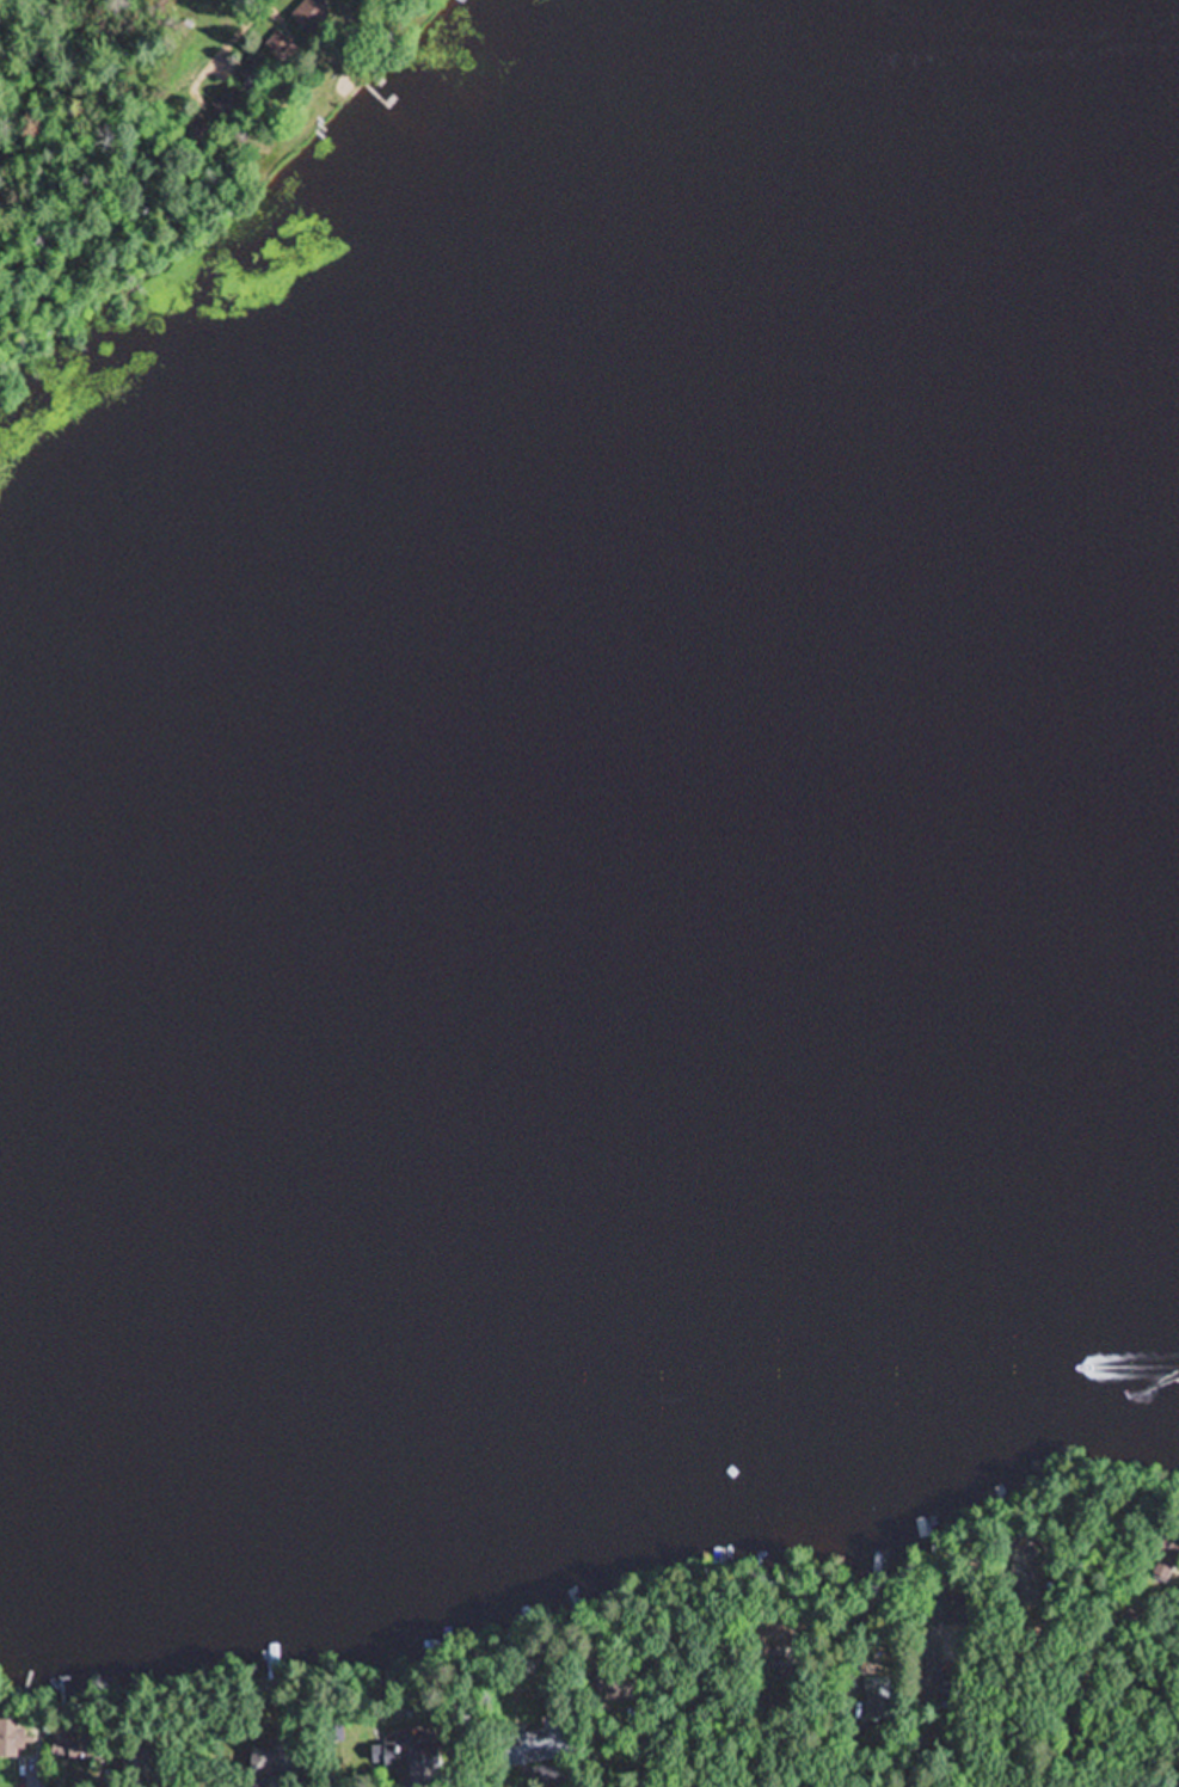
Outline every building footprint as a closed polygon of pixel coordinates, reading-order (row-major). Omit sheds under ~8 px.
[(319,0),(303,0),(289,20),(313,37),(332,10),(319,0)] [(261,49),(283,67),(298,49),(277,30),(261,49)] [(238,79),(260,91),(270,73),(248,62),(238,79)] [(1153,1576),(1169,1583),(1178,1564),(1178,1541),(1163,1533),(1151,1558),(1160,1562),(1153,1576)] [(892,1678),(866,1678),(866,1717),(892,1717),(892,1678)] [(0,1722),(0,1759),(33,1759),(33,1734),(18,1734),(18,1722),(0,1722)] [(502,1771),(569,1753),(561,1726),(495,1744),(502,1771)] [(399,1777),(399,1786),(423,1786),(424,1739),(383,1739),(383,1777),(399,1777)] [(93,1764),(92,1740),(52,1741),(52,1765),(93,1764)] [(251,1753),(251,1777),(291,1777),(291,1743),(268,1743),(268,1753),(251,1753)]
